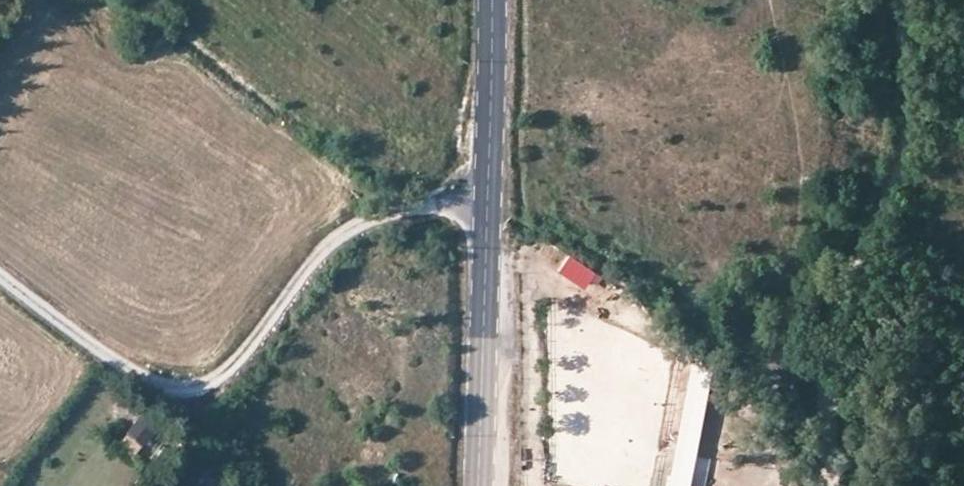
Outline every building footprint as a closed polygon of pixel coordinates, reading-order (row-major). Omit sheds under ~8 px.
[(584,286),(595,269),(567,252),(556,269),(584,286)] [(132,414),(124,434),(148,444),(156,424),(132,414)] [(654,466),(618,460),(616,472),(653,477),(654,466)] [(736,481),(709,483),(710,485),(756,485),(754,466),(735,467),(736,481)]
